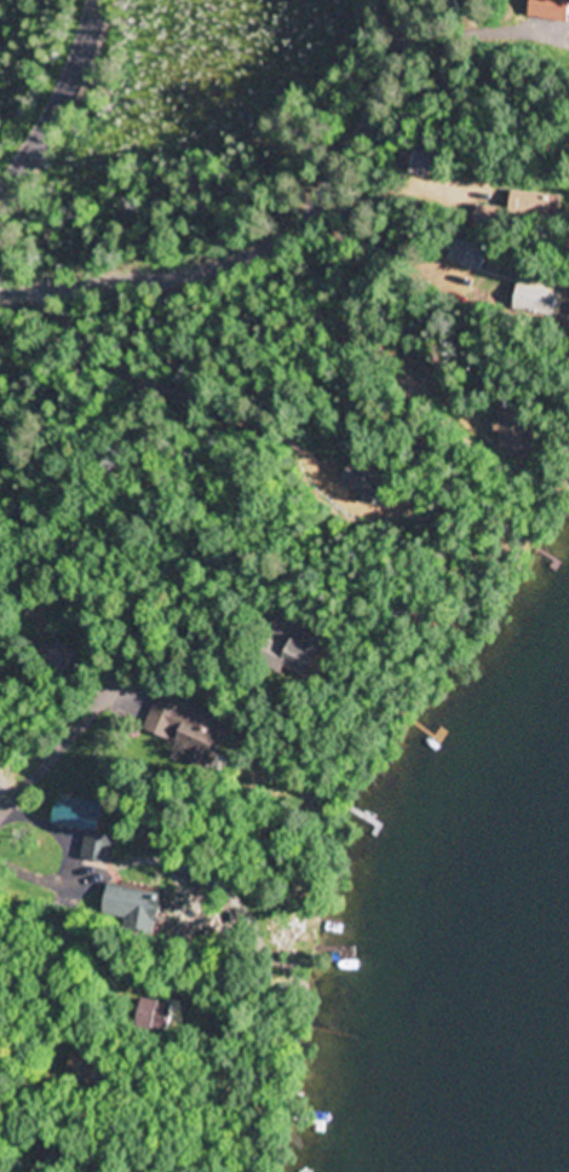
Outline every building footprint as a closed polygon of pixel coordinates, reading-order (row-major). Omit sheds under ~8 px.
[(568,23),(568,0),(535,0),(532,17),(568,23)] [(434,156),(408,151),(404,175),(430,179),(434,156)] [(556,194),(514,194),(514,218),(556,218),(556,194)] [(480,274),(489,251),(456,238),(447,261),(480,274)] [(552,288),(553,281),(523,278),(519,313),(564,318),(568,290),(552,288)] [(505,454),(540,453),(540,407),(505,407),(505,454)] [(337,656),(302,643),(292,669),(326,682),(337,656)] [(98,675),(88,701),(137,720),(147,694),(98,675)] [(234,722),(196,707),(194,712),(158,697),(145,732),(196,753),(192,764),(213,772),(234,722)] [(117,837),(106,835),(111,805),(62,797),(58,826),(88,831),(84,860),(113,864),(117,837)] [(171,899),(113,886),(106,918),(129,924),(128,931),(163,939),(171,899)] [(182,1001),(146,1001),(146,1031),(182,1031),(182,1001)] [(105,1061),(73,1049),(64,1073),(95,1085),(105,1061)]
